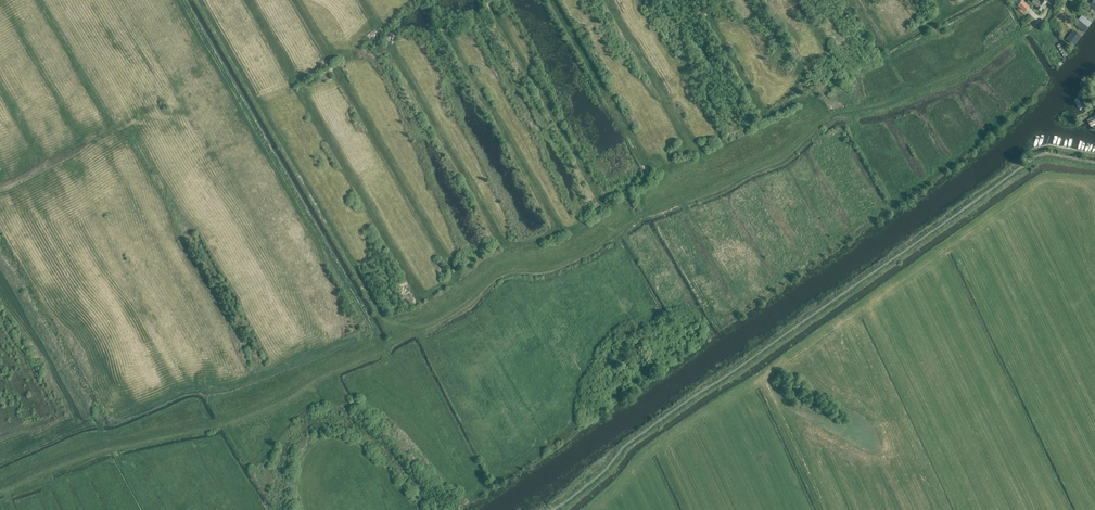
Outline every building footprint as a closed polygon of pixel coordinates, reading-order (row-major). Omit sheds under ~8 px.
[(1032,3),(1037,6),(1036,8),(1041,11),(1043,9),(1044,9),(1046,6),(1045,5),(1047,2),(1044,0),(1041,0),(1040,1),(1038,0),(1034,0),(1032,3)] [(1021,9),(1020,11),(1023,14),(1024,12),(1025,13),(1030,7),(1023,1),(1021,2),(1020,1),(1017,5),(1018,6),(1021,9)] [(1084,32),(1091,23),(1082,16),(1075,25),(1084,32)] [(1074,30),(1070,36),(1067,40),(1074,46),(1081,36),(1074,30)] [(1068,56),(1061,43),(1057,46),(1064,58),(1068,56)] [(1081,100),(1087,112),(1093,109),(1086,97),(1081,100)]
